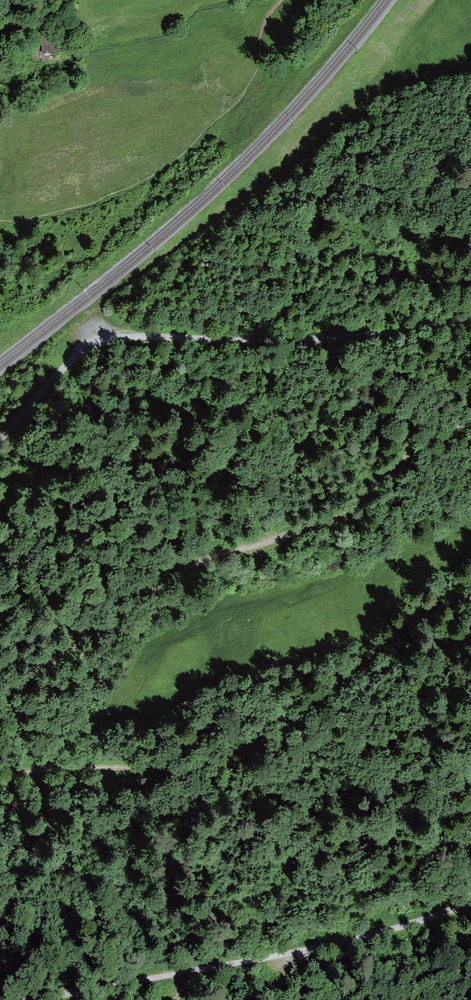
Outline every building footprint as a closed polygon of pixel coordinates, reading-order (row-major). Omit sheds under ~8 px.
[(60,33),(41,36),(42,44),(43,53),(58,51),(62,50),(60,33)] [(43,53),(42,44),(36,45),(31,52),(32,60),(30,60),(30,64),(59,60),(58,51),(43,53)]
